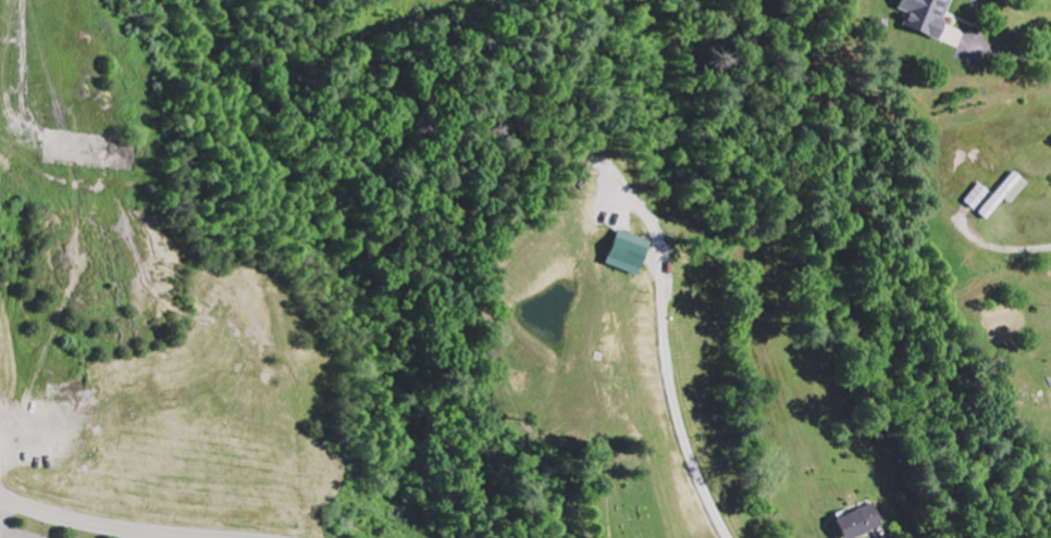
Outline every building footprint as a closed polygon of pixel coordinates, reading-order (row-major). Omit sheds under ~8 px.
[(901,11),(913,15),(907,29),(940,42),(957,0),(906,0),(901,11)] [(1033,184),(1020,173),(985,213),(993,220),(1011,199),(1016,203),(1033,184)] [(643,276),(653,241),(621,232),(611,267),(643,276)] [(848,537),(862,537),(888,527),(878,504),(841,520),(848,537)]
